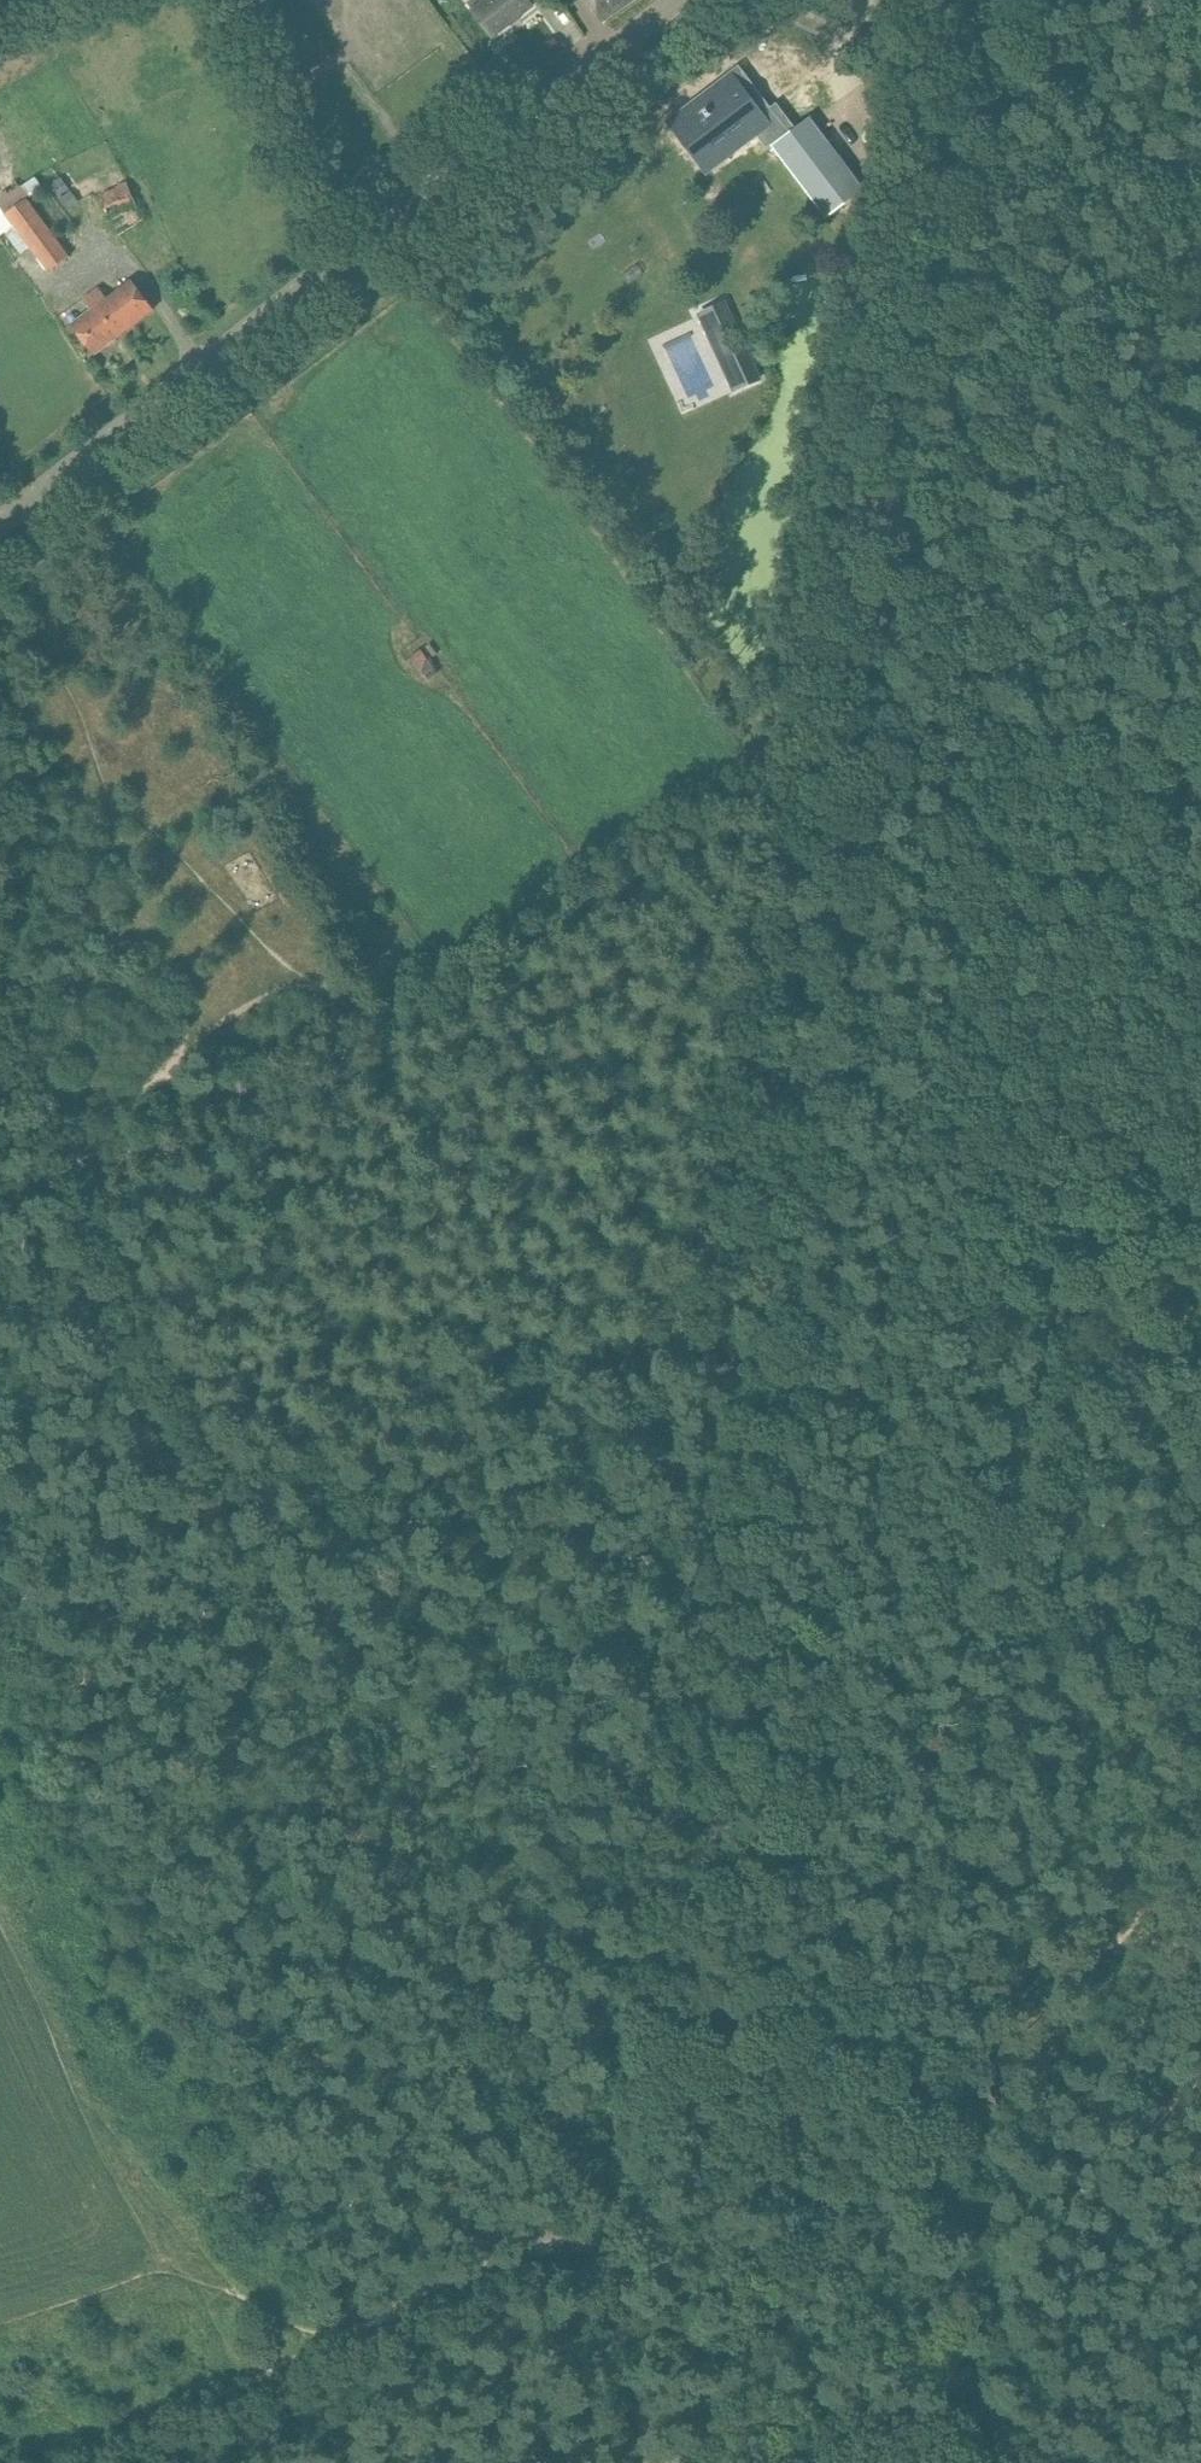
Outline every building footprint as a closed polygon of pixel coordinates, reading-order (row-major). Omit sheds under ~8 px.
[(494,37),(533,6),(528,0),(471,0),(467,3),(494,37)] [(602,22),(634,0),(586,0),(602,22)] [(810,119),(783,140),(755,104),(762,99),(739,68),(668,122),(701,164),(751,125),(767,145),(771,142),(827,215),(862,188),(810,119)] [(62,178),(52,185),(60,196),(70,189),(62,178)] [(111,218),(138,207),(128,184),(101,196),(111,218)] [(64,197),(62,198),(70,208),(79,201),(76,197),(71,191),(64,197)] [(70,256),(27,198),(6,214),(49,272),(70,256)] [(92,310),(72,325),(94,354),(154,309),(132,280),(107,298),(99,287),(84,299),(92,310)] [(727,300),(697,314),(733,393),(763,379),(727,300)] [(692,332),(667,344),(685,384),(710,372),(692,332)]
